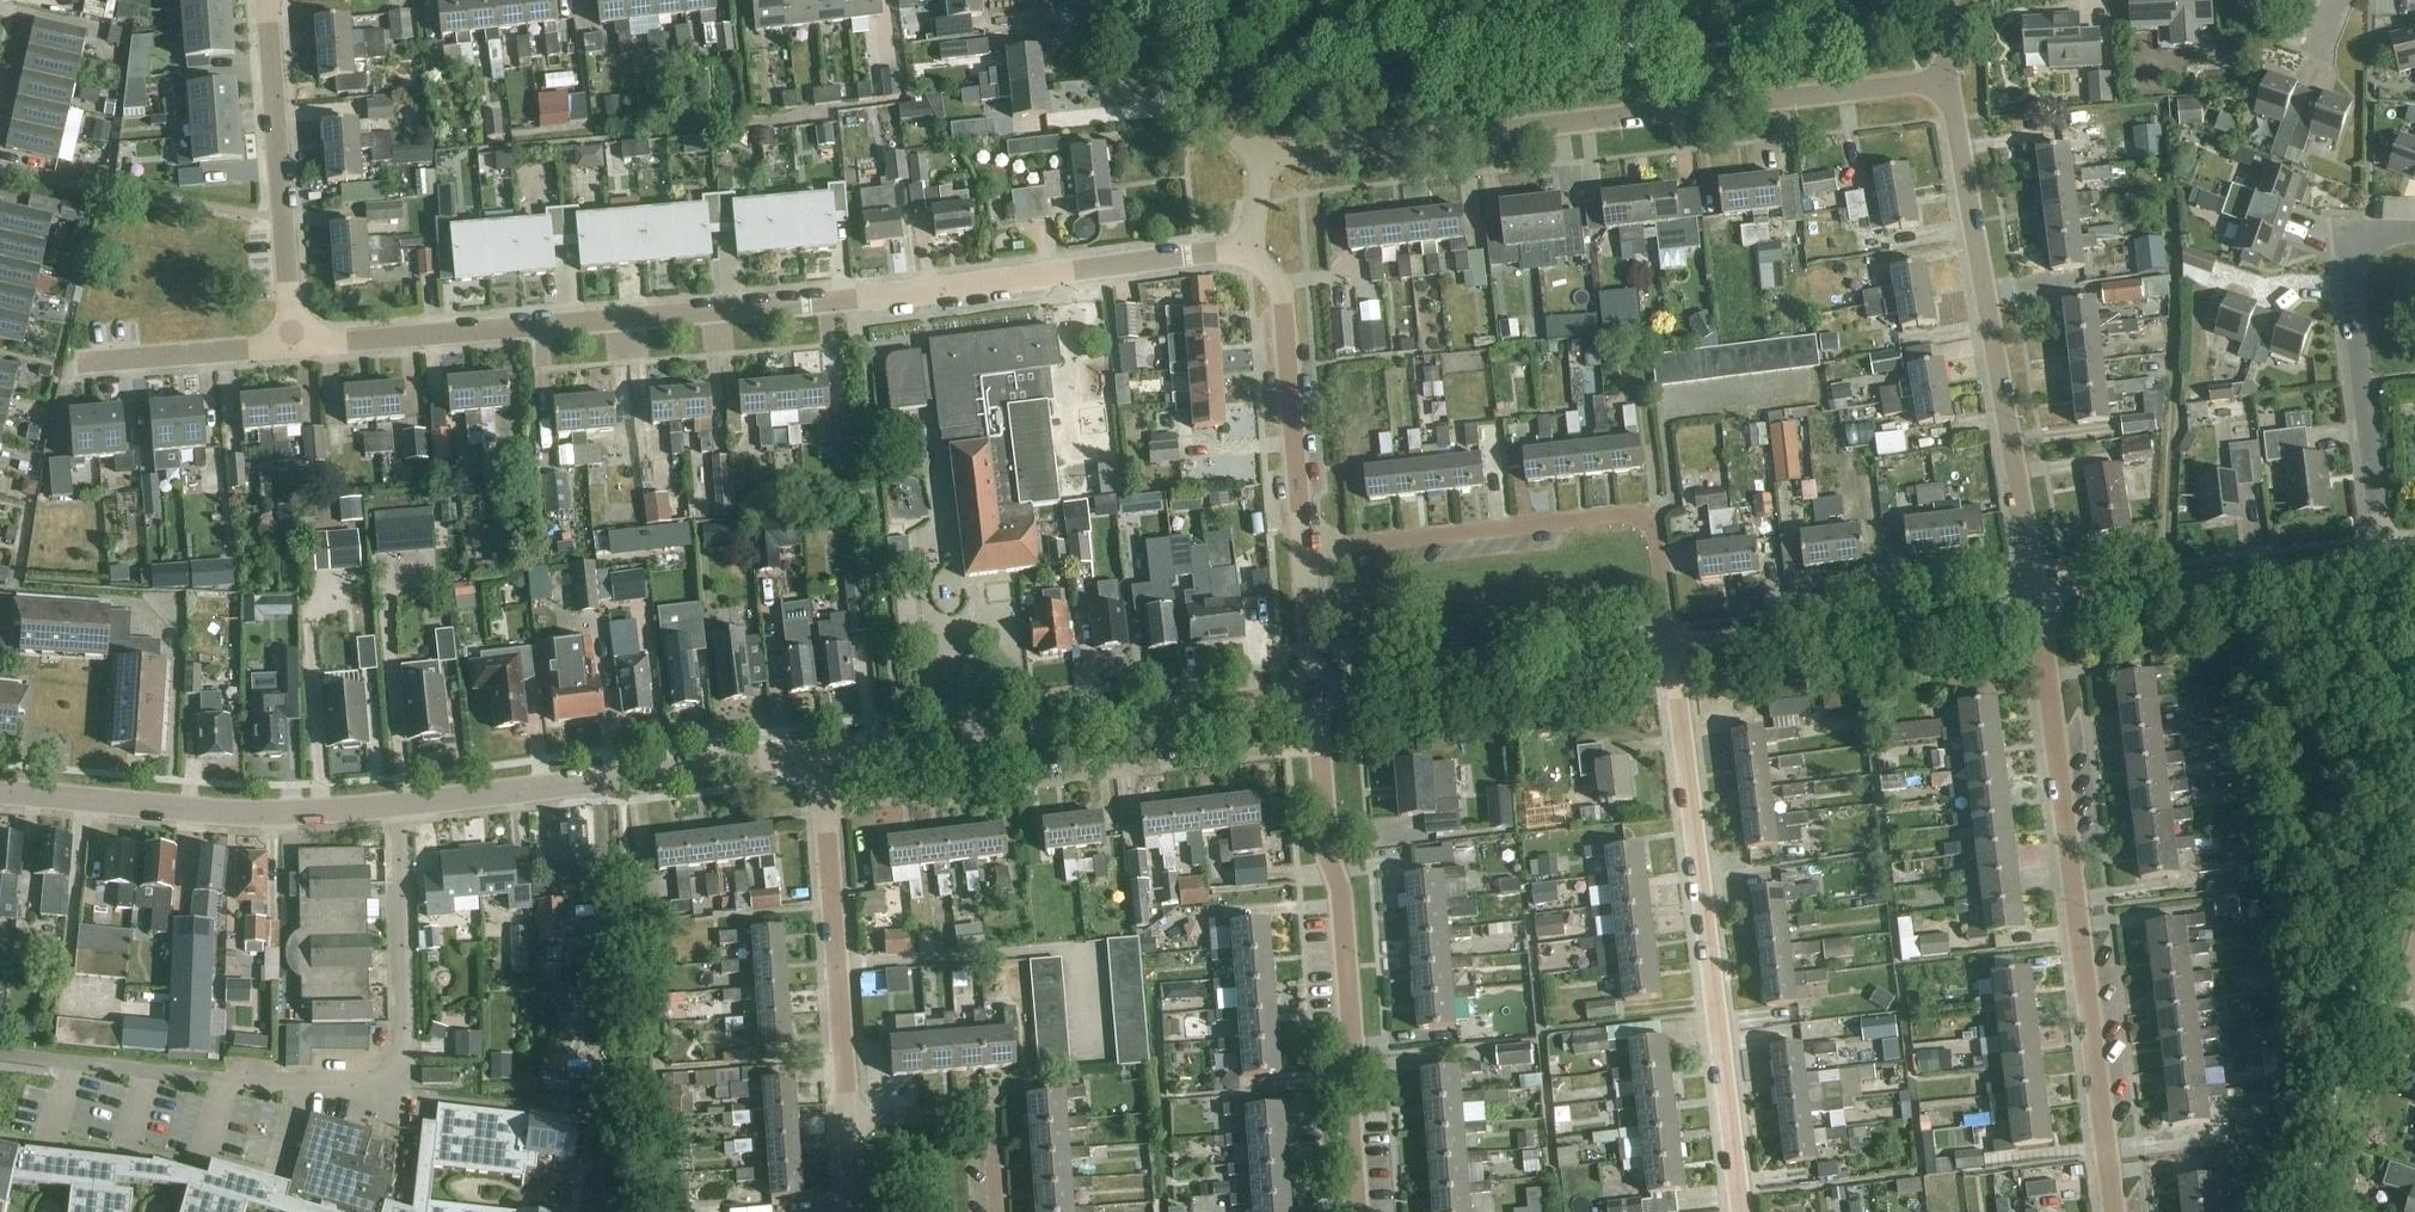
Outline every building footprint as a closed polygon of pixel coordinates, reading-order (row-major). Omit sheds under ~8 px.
[(228,0),(180,0),(181,10),(229,6),(228,0)] [(494,0),(466,4),(469,33),(470,33),(484,32),(485,44),(487,44),(490,64),(502,63),(499,30),(498,30),(494,0)] [(494,0),(498,30),(499,30),(527,27),(524,0),(496,0),(494,0)] [(527,27),(556,24),(553,0),(524,0),(527,27)] [(625,0),(596,0),(599,27),(613,25),(615,36),(618,36),(620,56),(632,55),(628,23),(625,0)] [(628,23),(657,20),(654,0),(625,0),(628,23)] [(683,0),(654,0),(657,20),(670,18),(671,30),(675,30),(677,50),(689,49),(685,16),(683,0)] [(716,27),(714,13),(713,0),(683,0),(685,16),(701,14),(705,47),(717,46),(717,55),(733,53),(730,26),(716,27)] [(783,0),(751,0),(755,32),(786,29),(783,0)] [(786,29),(818,25),(815,0),(783,0),(786,29)] [(846,0),(815,0),(818,25),(849,22),(846,0)] [(849,22),(880,18),(878,0),(846,0),(849,22)] [(979,0),(905,0),(906,6),(946,1),(949,21),(981,17),(979,0)] [(2202,25),(2211,24),(2210,0),(2131,0),(2132,29),(2172,26),(2173,46),(2203,45),(2202,25)] [(466,4),(437,7),(440,37),(455,35),(456,47),(459,47),(461,68),(474,67),(470,33),(469,33),(466,4)] [(118,5),(116,21),(132,23),(134,9),(118,5)] [(231,32),(229,6),(181,10),(183,35),(231,32)] [(106,7),(103,20),(112,23),(115,9),(114,9),(106,7)] [(408,12),(387,15),(391,44),(412,41),(408,12)] [(2050,69),(2079,68),(2100,66),(2099,33),(2079,34),(2078,15),(2053,16),(2053,18),(2024,20),(2026,56),(2049,55),(2050,69)] [(317,51),(383,46),(382,32),(349,34),(348,18),(314,21),(317,51)] [(34,22),(28,48),(81,60),(87,34),(34,22)] [(586,31),(590,52),(611,48),(607,27),(586,31)] [(110,29),(107,44),(118,46),(122,31),(110,29)] [(661,52),(658,32),(658,30),(646,32),(648,53),(661,52)] [(2390,37),(2399,74),(2414,70),(2414,31),(2390,37)] [(183,35),(185,61),(233,57),(231,32),(183,35)] [(544,37),(546,59),(559,57),(556,35),(544,37)] [(530,60),(528,38),(516,39),(518,61),(530,60)] [(938,47),(940,63),(988,57),(986,42),(938,47)] [(383,46),(317,51),(319,81),(335,80),(336,95),(366,93),(365,75),(352,76),(351,63),(364,62),(364,61),(384,59),(383,46)] [(28,48),(23,73),(75,85),(81,60),(28,48)] [(1042,83),(1039,51),(1006,54),(1008,70),(988,72),(989,76),(979,77),(980,92),(1009,87),(1042,83)] [(128,65),(126,81),(148,80),(150,64),(128,65)] [(900,97),(897,71),(880,73),(883,100),(900,97)] [(108,72),(105,82),(114,85),(117,75),(108,72)] [(23,73),(17,99),(69,111),(75,85),(23,73)] [(2088,76),(2089,106),(2112,104),(2111,74),(2088,76)] [(2288,81),(2269,74),(2255,114),(2282,124),(2275,144),(2290,149),(2310,93),(2296,88),(2298,83),(2289,80),(2288,81)] [(1009,87),(980,92),(982,104),(1011,101),(1013,120),(1046,116),(1042,83),(1009,87)] [(856,86),(858,102),(871,101),(869,85),(856,86)] [(237,111),(235,86),(171,90),(172,101),(187,99),(188,114),(237,111)] [(812,91),(814,107),(840,104),(838,88),(812,91)] [(2310,93),(2290,149),(2303,154),(2310,134),(2337,144),(2352,104),(2332,97),(2333,95),(2324,92),(2322,98),(2310,93)] [(797,109),(795,93),(781,95),(784,111),(797,109)] [(356,122),(322,124),(324,154),(359,152),(372,151),(391,149),(390,135),(370,136),(368,123),(393,121),(391,97),(373,98),(373,101),(366,102),(368,123),(356,123),(356,122)] [(582,98),(564,100),(567,126),(585,124),(582,98)] [(605,119),(621,118),(619,98),(603,100),(605,119)] [(898,108),(900,122),(934,118),(923,98),(909,100),(910,106),(898,108)] [(17,99),(11,125),(64,136),(69,111),(17,99)] [(2204,126),(2201,100),(2177,102),(2180,128),(2204,126)] [(106,102),(104,117),(113,119),(115,103),(106,102)] [(2104,139),(2102,118),(2101,110),(2077,112),(2080,142),(2104,139)] [(239,135),(237,111),(188,114),(173,116),(173,125),(189,124),(190,139),(239,135)] [(485,139),(503,137),(500,113),(482,115),(485,139)] [(163,116),(148,118),(149,126),(163,125),(163,116)] [(949,126),(951,141),(994,137),(992,122),(949,126)] [(100,141),(109,142),(112,125),(103,124),(100,141)] [(64,136),(11,125),(5,150),(58,162),(64,136)] [(833,147),(831,128),(815,130),(817,149),(833,147)] [(774,147),(773,131),(760,133),(762,148),(774,147)] [(398,134),(390,135),(391,149),(400,149),(398,134)] [(190,139),(191,154),(176,155),(177,166),(240,161),(239,135),(190,139)] [(2414,180),(2414,141),(2400,136),(2388,172),(2414,182),(2414,180)] [(1005,145),(1007,160),(1059,153),(1058,139),(1005,145)] [(635,143),(636,159),(649,158),(647,142),(635,143)] [(636,159),(635,143),(621,144),(622,160),(636,159)] [(2163,158),(2161,143),(2134,146),(2135,161),(2163,158)] [(429,147),(418,147),(419,164),(431,163),(429,147)] [(1107,181),(1103,148),(1070,153),(1072,171),(1042,175),(1044,189),(1107,181)] [(2230,162),(2248,169),(2253,154),(2235,148),(2230,162)] [(391,149),(372,151),(373,164),(392,163),(391,149)] [(573,151),(575,171),(603,168),(601,149),(573,151)] [(2098,183),(2097,170),(2088,171),(2087,164),(2072,166),(2069,149),(2038,153),(2042,185),(2073,181),(2073,180),(2081,179),(2082,185),(2098,183)] [(2290,149),(2285,162),(2298,167),(2303,154),(2290,149)] [(361,182),(359,152),(324,154),(327,185),(361,182)] [(509,170),(508,154),(495,155),(496,171),(509,170)] [(879,181),(881,190),(860,193),(863,218),(862,218),(865,246),(900,242),(896,214),(895,214),(892,186),(907,184),(903,155),(882,157),(885,180),(879,181)] [(2191,185),(2199,164),(2181,157),(2173,178),(2191,185)] [(927,185),(924,158),(907,160),(911,187),(927,185)] [(2233,188),(2227,202),(2283,223),(2288,208),(2294,210),(2296,203),(2302,205),(2309,184),(2291,178),(2293,172),(2276,166),(2274,172),(2262,168),(2252,195),(2233,188)] [(96,167),(94,180),(104,181),(106,169),(96,167)] [(2097,170),(2098,183),(2124,180),(2123,167),(2097,170)] [(1914,198),(1909,168),(1873,174),(1876,188),(1862,191),(1863,192),(1842,195),(1845,210),(1914,198)] [(202,188),(200,171),(177,173),(178,190),(202,188)] [(1802,178),(1805,199),(1839,193),(1835,172),(1802,178)] [(730,176),(717,177),(718,197),(732,196),(730,176)] [(1784,212),(1780,177),(1749,180),(1760,273),(1762,292),(1784,290),(1782,264),(1783,264),(1781,244),(1771,245),(1769,228),(1770,228),(1768,214),(1784,212)] [(1760,273),(1749,180),(1719,183),(1723,219),(1738,217),(1740,231),(1741,231),(1743,248),(1741,249),(1742,260),(1747,259),(1749,274),(1760,273)] [(1044,189),(1027,191),(1010,193),(1015,224),(1049,220),(1047,202),(1062,200),(1062,201),(1076,199),(1078,218),(1098,215),(1099,226),(1123,223),(1120,196),(1109,197),(1107,181),(1044,189)] [(2073,181),(2042,185),(2045,213),(2091,207),(2101,206),(2099,194),(2075,197),(2073,181)] [(443,185),(444,213),(457,212),(455,185),(443,185)] [(847,225),(844,186),(827,187),(828,200),(797,202),(801,251),(800,251),(800,253),(835,250),(835,248),(834,248),(832,226),(847,225)] [(1677,188),(1652,191),(1656,225),(1656,227),(1659,255),(1701,250),(1697,220),(1681,222),(1677,188)] [(935,238),(972,233),(968,207),(966,194),(951,196),(950,189),(923,192),(925,211),(931,211),(935,238)] [(1656,225),(1652,191),(1628,194),(1633,243),(1646,242),(1644,229),(1656,227),(1656,225)] [(2262,261),(2280,267),(2287,246),(2282,244),(2284,237),(2279,235),(2283,223),(2227,202),(2201,193),(2196,208),(2242,225),(2233,250),(2244,254),(2241,261),(2259,268),(2262,261)] [(1633,243),(1628,194),(1603,196),(1607,231),(1619,230),(1621,244),(1633,243)] [(732,196),(718,197),(722,235),(736,234),(738,256),(736,256),(736,259),(771,256),(771,254),(771,253),(770,254),(766,205),(735,207),(734,195),(732,196)] [(60,220),(86,226),(90,209),(63,202),(63,204),(31,197),(27,212),(60,220)] [(722,235),(718,197),(701,198),(702,210),(672,213),(676,262),(675,262),(675,264),(710,261),(710,259),(708,259),(706,237),(722,235)] [(1561,198),(1531,202),(1536,246),(1539,271),(1555,270),(1554,261),(1586,257),(1582,227),(1564,229),(1561,198)] [(1919,227),(1914,198),(1845,210),(1847,224),(1867,220),(1867,221),(1881,218),(1884,234),(1919,227)] [(797,202),(766,205),(770,254),(771,253),(771,254),(800,251),(801,251),(797,202)] [(1505,236),(1487,238),(1491,268),(1522,265),(1523,273),(1539,271),(1536,246),(1531,202),(1502,205),(1505,236)] [(365,205),(366,224),(402,222),(401,203),(365,205)] [(0,207),(0,233),(47,244),(53,218),(0,206),(0,207)] [(2091,207),(2045,213),(2049,241),(2081,237),(2079,223),(2092,221),(2091,207)] [(615,267),(610,218),(579,221),(578,209),(562,210),(565,249),(580,248),(581,270),(580,270),(580,273),(615,269),(615,267)] [(565,249),(562,210),(544,212),(546,224),(515,226),(519,275),(518,275),(519,278),(553,275),(553,272),(552,272),(550,250),(565,249)] [(1438,244),(1451,243),(1452,256),(1455,255),(1457,275),(1470,274),(1468,254),(1468,253),(1467,241),(1466,241),(1463,210),(1434,213),(1438,244)] [(672,213),(641,215),(645,264),(675,262),(675,264),(675,262),(676,262),(672,213)] [(1438,244),(1434,213),(1405,216),(1409,248),(1422,246),(1423,258),(1427,258),(1429,278),(1441,277),(1438,244)] [(645,264),(641,215),(610,218),(615,267),(645,264)] [(1409,248),(1405,216),(1376,219),(1380,251),(1409,248)] [(489,277),(485,229),(453,232),(452,219),(435,221),(438,260),(454,258),(456,281),(454,281),(454,283),(489,280),(489,278),(490,278),(489,277)] [(1380,251),(1376,219),(1348,222),(1351,255),(1365,253),(1366,265),(1370,265),(1372,285),(1384,283),(1380,251)] [(330,228),(332,258),(398,253),(397,240),(379,241),(379,240),(365,241),(364,225),(330,228)] [(515,226),(485,229),(489,277),(490,278),(518,276),(518,278),(519,278),(518,275),(519,275),(515,226)] [(1707,230),(1711,266),(1726,264),(1722,228),(1707,230)] [(2119,228),(2104,230),(2106,241),(2120,240),(2119,228)] [(2106,241),(2104,230),(2088,232),(2089,236),(2081,237),(2082,252),(2097,250),(2096,243),(2106,241)] [(41,270),(47,244),(0,233),(0,260),(41,270)] [(400,238),(401,249),(421,248),(421,237),(400,238)] [(2082,252),(2081,237),(2049,241),(2053,273),(2085,269),(2082,252)] [(2167,273),(2163,238),(2134,242),(2138,276),(2167,273)] [(2183,248),(2184,267),(2211,277),(2217,260),(2183,248)] [(417,253),(418,278),(434,277),(432,252),(417,253)] [(399,267),(398,253),(332,258),(334,288),(368,286),(367,269),(399,267)] [(1413,279),(1410,258),(1398,260),(1400,281),(1413,279)] [(0,260),(0,287),(35,295),(41,270),(0,260)] [(65,260),(62,274),(75,277),(78,263),(65,260)] [(1931,295),(1926,265),(1890,271),(1893,286),(1879,288),(1880,289),(1860,293),(1863,307),(1931,295)] [(1216,273),(1193,274),(1194,305),(1217,304),(1216,273)] [(2171,285),(2170,279),(2101,287),(2103,306),(2170,298),(2168,285),(2171,285)] [(29,321),(35,295),(0,287),(0,314),(29,321)] [(67,288),(63,303),(79,307),(83,292),(67,288)] [(1636,295),(1601,298),(1605,332),(1639,328),(1636,295)] [(1931,295),(1863,307),(1865,321),(1884,318),(1885,318),(1898,316),(1901,331),(1936,325),(1931,295)] [(2253,363),(2268,320),(2270,314),(2256,309),(2258,303),(2249,300),(2249,302),(2229,295),(2226,305),(2214,301),(2207,322),(2218,326),(2215,335),(2242,345),(2238,358),(2253,363)] [(2124,336),(2123,323),(2119,323),(2118,316),(2098,318),(2096,302),(2064,305),(2068,337),(2100,334),(2100,333),(2108,332),(2109,338),(2124,336)] [(64,305),(60,319),(75,322),(78,308),(64,305)] [(1136,340),(1133,307),(1115,309),(1117,342),(1136,340)] [(1216,341),(1214,312),(1184,314),(1184,308),(1164,309),(1165,328),(1184,326),(1185,337),(1186,344),(1216,341)] [(1690,322),(1701,343),(1717,334),(1706,313),(1690,322)] [(2268,320),(2253,363),(2265,367),(2270,354),(2298,364),(2312,324),(2293,317),(2293,316),(2284,313),(2283,318),(2270,314),(2268,320)] [(0,314),(0,341),(24,346),(29,321),(0,314)] [(1351,314),(1333,315),(1332,316),(1335,354),(1355,353),(1351,314)] [(2138,321),(2123,323),(2124,336),(2139,335),(2138,321)] [(1384,322),(1359,324),(1362,353),(1387,350),(1384,322)] [(1501,324),(1503,341),(1520,339),(1518,322),(1501,324)] [(928,344),(930,360),(920,361),(920,356),(895,359),(889,364),(885,371),(890,407),(899,406),(925,403),(925,397),(935,395),(938,422),(939,422),(943,451),(949,450),(965,579),(1016,572),(1039,570),(1032,509),(1059,505),(1044,386),(1051,385),(1050,370),(1060,369),(1055,328),(928,344)] [(2100,334),(2068,337),(2071,366),(2103,362),(2100,334)] [(1821,353),(1839,351),(1838,335),(1820,336),(1821,353)] [(1665,336),(1651,337),(1652,352),(1666,351),(1665,336)] [(1188,372),(1218,370),(1216,341),(1186,344),(1185,337),(1166,338),(1167,348),(1186,347),(1187,365),(1188,372)] [(1815,339),(1802,340),(1805,371),(1819,369),(1815,339)] [(1802,340),(1788,342),(1792,372),(1805,371),(1802,340)] [(1788,342),(1775,344),(1778,374),(1792,372),(1788,342)] [(1580,343),(1571,343),(1572,354),(1580,354),(1580,344),(1580,343)] [(1597,343),(1580,344),(1580,354),(1581,355),(1598,354),(1597,343)] [(1556,344),(1540,346),(1541,358),(1558,356),(1556,344)] [(1775,344),(1761,345),(1765,375),(1778,374),(1775,344)] [(1761,345),(1747,347),(1751,377),(1765,375),(1761,345)] [(1747,347),(1734,348),(1738,379),(1751,377),(1747,347)] [(1734,348),(1720,350),(1724,380),(1738,379),(1734,348)] [(1720,350),(1707,352),(1710,382),(1724,380),(1720,350)] [(1870,356),(1873,376),(1904,372),(1900,351),(1870,356)] [(1707,352),(1693,353),(1697,383),(1710,382),(1707,352)] [(1693,353),(1680,355),(1683,385),(1697,383),(1693,353)] [(1680,355),(1666,356),(1670,387),(1683,385),(1680,355)] [(1666,356),(1653,358),(1656,388),(1670,387),(1666,356)] [(2103,362),(2071,366),(2074,394),(2106,391),(2104,375),(2115,373),(2114,361),(2103,362)] [(1948,393),(1943,363),(1909,369),(1911,385),(1880,390),(1882,404),(1902,401),(1915,398),(1948,393)] [(13,394),(19,369),(0,365),(0,391),(13,394)] [(1188,372),(1187,365),(1168,366),(1169,376),(1188,375),(1189,394),(1190,401),(1220,399),(1218,370),(1188,372)] [(41,368),(39,377),(50,381),(53,372),(41,368)] [(1438,368),(1424,370),(1425,385),(1440,383),(1438,368)] [(1115,398),(1113,378),(1112,373),(1098,375),(1102,400),(1115,398)] [(509,413),(506,377),(476,380),(481,446),(484,446),(485,459),(495,458),(494,445),(496,445),(493,415),(509,413)] [(476,380),(446,382),(449,418),(465,417),(468,448),(481,446),(476,380)] [(825,380),(796,383),(799,414),(815,413),(818,445),(830,444),(825,380)] [(2144,381),(2129,382),(2131,396),(2142,395),(2146,394),(2144,381)] [(2245,385),(2240,400),(2260,397),(2260,390),(2254,384),(2247,381),(2245,385)] [(2106,391),(2074,394),(2078,426),(2110,423),(2108,406),(2124,404),(2123,397),(2131,396),(2129,382),(2113,384),(2114,390),(2106,391)] [(796,383),(767,385),(769,416),(770,416),(799,414),(796,383)] [(1424,385),(1422,385),(1424,399),(1435,398),(1443,398),(1442,383),(1440,383),(1425,385),(1424,385)] [(1833,403),(1853,400),(1850,384),(1830,387),(1833,403)] [(769,416),(767,385),(738,388),(740,419),(755,418),(756,429),(758,429),(760,450),(772,449),(770,416),(769,416)] [(2245,385),(2244,385),(2209,390),(2211,404),(2240,400),(2245,385)] [(406,421),(403,386),(372,388),(375,424),(406,421)] [(372,388),(342,391),(345,426),(375,424),(372,388)] [(713,454),(707,390),(678,393),(681,424),(694,423),(695,436),(699,435),(701,455),(713,454)] [(7,420),(13,394),(0,391),(0,418),(7,420)] [(678,393),(649,395),(652,426),(669,425),(671,458),(684,457),(681,424),(678,393)] [(1953,423),(1948,393),(1915,398),(1917,413),(1920,429),(1953,423)] [(2146,394),(2142,395),(2145,417),(2121,419),(2123,436),(2157,432),(2157,430),(2159,429),(2155,393),(2146,394)] [(1190,401),(1189,394),(1170,396),(1171,406),(1174,405),(1175,413),(1190,412),(1192,430),(1222,428),(1220,399),(1190,401)] [(299,395),(269,397),(275,463),(288,462),(286,432),(302,430),(299,395)] [(269,397),(239,400),(242,435),(258,434),(258,446),(259,445),(262,484),(260,484),(261,499),(270,498),(271,484),(272,484),(272,478),(274,478),(273,464),(275,463),(269,397)] [(1606,397),(1594,398),(1596,412),(1607,411),(1606,397)] [(611,398),(582,401),(585,435),(614,433),(611,398)] [(2230,447),(2231,454),(2230,454),(2232,474),(2200,479),(2206,525),(2242,520),(2237,487),(2252,485),(2264,484),(2262,461),(2260,461),(2254,399),(2244,400),(2245,404),(2246,404),(2248,424),(2246,424),(2248,445),(2230,447)] [(588,467),(586,450),(585,435),(582,401),(552,403),(555,437),(571,436),(574,468),(588,467)] [(1905,415),(1902,401),(1882,404),(1885,419),(1905,415)] [(174,405),(179,453),(194,452),(195,467),(205,466),(200,403),(174,405)] [(179,453),(174,405),(149,407),(153,455),(179,453)] [(1610,431),(1609,431),(1614,474),(1642,471),(1635,407),(1623,409),(1627,442),(1612,444),(1610,431)] [(1806,409),(1783,412),(1784,419),(1792,418),(1792,419),(1806,418),(1806,409)] [(95,412),(99,460),(114,459),(115,474),(136,472),(135,457),(124,458),(120,410),(95,412)] [(1596,445),(1582,447),(1585,478),(1614,474),(1609,431),(1607,411),(1596,412),(1594,412),(1597,433),(1595,433),(1596,445)] [(95,412),(69,414),(73,461),(70,461),(69,460),(49,462),(51,500),(72,498),(70,469),(84,468),(83,461),(99,460),(95,412)] [(1570,448),(1554,450),(1553,450),(1557,481),(1585,478),(1582,447),(1578,414),(1566,415),(1570,448)] [(2325,457),(2306,459),(2303,432),(2311,431),(2309,416),(2285,419),(2286,432),(2263,435),(2267,464),(2286,462),(2292,514),(2329,510),(2325,478),(2327,478),(2325,457)] [(1538,440),(1539,452),(1525,453),(1528,484),(1557,481),(1553,450),(1554,450),(1550,417),(1538,419),(1540,439),(1538,440)] [(830,422),(832,444),(849,443),(847,421),(830,422)] [(801,446),(799,424),(787,425),(789,447),(801,446)] [(1478,425),(1465,427),(1467,447),(1480,446),(1478,425)] [(1765,425),(1748,427),(1751,449),(1768,447),(1765,425)] [(1770,427),(1776,486),(1801,483),(1794,425),(1770,427)] [(302,430),(305,465),(326,463),(322,428),(302,430)] [(1437,430),(1441,462),(1424,464),(1427,496),(1456,492),(1453,461),(1449,429),(1437,430)] [(29,430),(26,442),(38,445),(40,432),(29,430)] [(422,431),(402,433),(404,462),(424,460),(422,431)] [(450,462),(448,431),(431,432),(433,463),(450,462)] [(1412,466),(1396,468),(1395,468),(1398,499),(1427,496),(1424,464),(1420,432),(1408,433),(1412,466)] [(1905,433),(1875,436),(1878,458),(1907,455),(1905,433)] [(391,434),(376,435),(378,455),(392,454),(391,434)] [(378,455),(376,435),(363,436),(365,456),(378,455)] [(1379,457),(1381,469),(1366,471),(1370,502),(1398,499),(1395,468),(1396,468),(1392,435),(1379,437),(1382,457),(1379,457)] [(2121,449),(2124,467),(2154,463),(2150,437),(2122,441),(2123,449),(2121,449)] [(1505,442),(1508,471),(1523,469),(1520,440),(1505,442)] [(1149,465),(1177,463),(1176,445),(1148,446),(1149,465)] [(600,448),(586,450),(588,467),(601,466),(600,448)] [(246,489),(243,456),(226,458),(229,489),(225,489),(226,501),(237,500),(236,490),(246,489)] [(736,516),(731,457),(711,459),(717,518),(736,516)] [(1485,489),(1481,458),(1453,461),(1456,492),(1485,489)] [(1100,497),(1120,494),(1117,465),(1096,467),(1100,497)] [(2119,466),(2086,472),(2097,534),(2130,529),(2119,466)] [(544,516),(570,513),(566,476),(540,478),(544,516)] [(144,517),(159,515),(156,478),(140,480),(144,517)] [(34,498),(37,484),(23,481),(20,495),(34,498)] [(1945,485),(1930,487),(1933,507),(1947,505),(1945,485)] [(1930,487),(1916,489),(1919,509),(1933,507),(1930,487)] [(452,489),(429,490),(430,499),(452,498),(452,489)] [(1731,579),(1720,490),(1695,493),(1697,508),(1708,507),(1713,547),(1697,549),(1701,583),(1731,579)] [(1731,579),(1761,575),(1757,541),(1741,543),(1740,530),(1739,530),(1736,510),(1727,511),(1724,490),(1720,490),(1731,579)] [(1174,507),(1203,505),(1202,491),(1174,493),(1174,507)] [(1124,511),(1166,509),(1165,492),(1123,493),(1124,511)] [(671,523),(667,495),(642,498),(646,527),(651,526),(651,529),(670,527),(670,523),(671,523)] [(1773,520),(1770,496),(1753,498),(1756,522),(1773,520)] [(1115,497),(1092,499),(1094,518),(1116,516),(1115,497)] [(1841,497),(1827,500),(1829,518),(1842,516),(1844,516),(1841,497)] [(1829,518),(1827,500),(1812,502),(1816,534),(1800,536),(1805,570),(1835,566),(1831,532),(1829,518)] [(693,503),(694,521),(712,519),(711,501),(693,503)] [(315,504),(303,505),(304,523),(316,522),(315,504)] [(293,507),(277,508),(277,534),(277,556),(290,556),(290,533),(294,533),(293,507)] [(1962,516),(1934,519),(1939,553),(1969,549),(1968,539),(1984,537),(1981,508),(1961,510),(1962,516)] [(432,518),(374,523),(376,557),(435,553),(432,518)] [(1934,519),(1904,523),(1908,557),(1939,553),(1934,519)] [(700,526),(702,550),(728,548),(727,530),(725,531),(724,524),(700,526)] [(751,528),(756,576),(780,573),(774,525),(751,528)] [(1831,532),(1835,566),(1865,562),(1861,528),(1831,532)] [(610,558),(647,553),(644,530),(607,535),(610,558)] [(680,555),(678,530),(653,532),(655,558),(680,555)] [(329,572),(361,570),(358,532),(326,535),(329,572)] [(483,536),(470,538),(472,549),(485,547),(483,536)] [(1090,565),(1087,536),(1066,538),(1069,567),(1090,565)] [(1189,539),(1175,541),(1169,542),(1171,554),(1170,554),(1172,571),(1173,571),(1190,569),(1194,595),(1195,595),(1196,606),(1186,607),(1190,646),(1216,643),(1207,555),(1191,557),(1189,539)] [(908,540),(886,541),(888,569),(910,567),(908,540)] [(558,556),(573,554),(571,543),(556,545),(558,556)] [(1065,567),(1062,543),(1045,545),(1048,570),(1065,567)] [(1242,640),(1238,602),(1225,603),(1221,572),(1234,570),(1231,546),(1206,549),(1207,555),(1216,643),(1242,640)] [(1150,556),(1154,585),(1129,588),(1132,614),(1143,613),(1147,652),(1176,648),(1171,608),(1170,608),(1167,585),(1174,585),(1173,571),(1172,571),(1170,554),(1150,556)] [(219,589),(217,562),(190,564),(192,591),(219,589)] [(552,564),(533,565),(534,595),(553,595),(552,564)] [(599,611),(594,568),(594,564),(570,566),(576,614),(599,611)] [(187,565),(170,566),(170,572),(171,589),(188,588),(187,565)] [(282,570),(282,581),(296,581),(296,570),(282,570)] [(609,575),(613,605),(647,601),(643,571),(609,575)] [(171,589),(170,572),(149,573),(150,591),(171,589)] [(523,574),(508,576),(509,585),(515,590),(525,589),(523,574)] [(858,575),(857,575),(844,577),(851,634),(865,633),(858,575)] [(472,584),(453,586),(455,604),(475,602),(472,584)] [(1099,611),(1090,612),(1095,650),(1125,647),(1120,608),(1119,608),(1116,584),(1096,587),(1099,611)] [(1041,594),(1043,608),(1033,609),(1035,624),(1030,624),(1033,650),(1038,650),(1039,657),(1070,653),(1062,592),(1041,594)] [(109,748),(134,750),(134,757),(166,759),(172,664),(158,663),(159,642),(128,640),(130,614),(110,613),(110,610),(109,610),(109,603),(0,597),(0,661),(11,662),(13,630),(19,630),(18,655),(106,660),(106,657),(118,658),(118,660),(115,660),(109,748)] [(242,625),(263,625),(263,599),(241,599),(242,625)] [(659,609),(670,709),(697,706),(694,683),(698,683),(696,666),(688,666),(687,653),(704,651),(699,605),(659,609)] [(825,690),(854,687),(851,663),(854,662),(853,650),(849,650),(849,647),(847,647),(844,616),(829,617),(830,624),(817,626),(825,690)] [(788,695),(815,692),(811,650),(808,629),(791,631),(791,636),(786,637),(788,653),(783,653),(784,659),(780,659),(781,673),(785,672),(788,695)] [(451,632),(436,634),(439,664),(454,662),(451,632)] [(744,640),(743,637),(742,632),(712,636),(720,703),(751,700),(747,666),(748,666),(745,640),(744,640)] [(760,638),(745,640),(748,666),(763,664),(760,638)] [(359,673),(376,672),(373,639),(355,641),(359,673)] [(554,723),(601,718),(597,680),(595,680),(590,640),(545,645),(554,723)] [(495,730),(526,727),(521,683),(520,675),(533,674),(530,648),(480,654),(481,662),(470,664),(473,691),(490,689),(495,730)] [(275,693),(272,693),(252,693),(253,718),(254,718),(255,757),(285,756),(284,717),(286,717),(286,722),(299,722),(297,651),(275,651),(275,693)] [(623,715),(650,712),(648,689),(649,689),(645,655),(614,659),(615,662),(618,693),(620,693),(623,715)] [(925,656),(912,657),(910,658),(912,673),(927,671),(925,656)] [(2154,675),(2116,680),(2120,709),(2158,705),(2158,699),(2155,682),(2174,680),(2173,668),(2154,671),(2154,675)] [(185,695),(200,695),(201,670),(185,669),(185,695)] [(14,740),(17,715),(24,715),(27,683),(0,680),(0,738),(14,740)] [(441,680),(401,684),(407,741),(423,739),(423,743),(439,741),(439,738),(447,737),(441,680)] [(362,688),(322,692),(327,748),(343,747),(343,751),(359,749),(359,746),(367,745),(362,688)] [(1768,694),(1772,723),(1811,717),(1807,689),(1768,694)] [(1825,712),(1840,711),(1838,692),(1823,694),(1825,712)] [(198,720),(199,759),(229,759),(228,719),(220,719),(220,695),(199,696),(200,720),(198,720)] [(2177,697),(2158,699),(2158,705),(2120,709),(2123,738),(2162,733),(2161,727),(2159,710),(2178,708),(2177,697)] [(2186,698),(2187,709),(2197,707),(2196,697),(2186,698)] [(1961,729),(1942,732),(1941,722),(1883,728),(1885,746),(1943,740),(1943,743),(1963,741),(1962,736),(2001,731),(1997,702),(1959,707),(1961,729)] [(2180,725),(2161,727),(2162,733),(2123,738),(2127,766),(2166,761),(2165,756),(2163,739),(2182,736),(2180,725)] [(1796,729),(1764,733),(1764,732),(1734,735),(1737,764),(1768,760),(1766,747),(1778,745),(1778,743),(1798,740),(1796,729)] [(1962,736),(1963,741),(1965,758),(1945,760),(1947,772),(1966,769),(1966,764),(2004,760),(2001,731),(1962,736)] [(1633,801),(1628,762),(1606,765),(1603,746),(1577,749),(1581,780),(1598,778),(1601,805),(1610,804),(1610,805),(1613,804),(1633,801)] [(1944,752),(1930,754),(1932,771),(1946,769),(1944,752)] [(2201,752),(2187,754),(2189,764),(2203,762),(2201,752)] [(2184,753),(2165,756),(2166,761),(2127,766),(2130,795),(2169,790),(2168,784),(2166,767),(2185,765),(2184,753)] [(1802,769),(1800,757),(1779,760),(1780,772),(1802,769)] [(1772,789),(1768,761),(1768,760),(1737,764),(1741,793),(1771,789),(1772,789)] [(1966,764),(1966,769),(1968,786),(1949,789),(1950,800),(1970,798),(1969,793),(2008,788),(2004,760),(1966,764)] [(1461,833),(1458,800),(1456,800),(1454,766),(1432,768),(1431,763),(1398,766),(1402,818),(1426,816),(1428,835),(1461,833)] [(1879,779),(1880,794),(1906,791),(1905,777),(1879,779)] [(2191,783),(2194,802),(2214,800),(2212,780),(2191,783)] [(2187,782),(2168,784),(2169,790),(2130,795),(2134,823),(2173,818),(2172,812),(2170,795),(2189,793),(2187,782)] [(1803,786),(1782,788),(1784,800),(1805,798),(1803,786)] [(1969,793),(1970,798),(1972,815),(1953,817),(1954,828),(1973,826),(1973,821),(2011,816),(2008,788),(1969,793)] [(1510,789),(1488,791),(1491,832),(1513,830),(1510,789)] [(1744,822),(1775,818),(1771,789),(1741,793),(1744,822)] [(1229,831),(1230,843),(1232,855),(1261,852),(1259,828),(1258,828),(1254,797),(1226,800),(1229,831)] [(1226,800),(1197,804),(1200,835),(1229,831),(1226,800)] [(1200,835),(1197,804),(1168,807),(1172,838),(1185,837),(1187,849),(1190,848),(1192,868),(1204,867),(1200,835)] [(1172,838),(1168,807),(1139,811),(1143,842),(1157,840),(1158,851),(1161,851),(1164,876),(1161,876),(1164,905),(1161,905),(1161,909),(1162,909),(1163,919),(1177,909),(1177,907),(1178,906),(1178,903),(1179,903),(1176,875),(1174,875),(1174,871),(1176,871),(1172,838)] [(2173,818),(2134,823),(2138,851),(2176,846),(2176,841),(2174,824),(2193,822),(2191,810),(2172,812),(2173,818)] [(1807,814),(1775,818),(1744,822),(1748,851),(1778,847),(1777,832),(1788,831),(1787,828),(1808,826),(1807,814)] [(1074,850),(1103,847),(1099,816),(1070,819),(1074,850)] [(1973,821),(1973,826),(1975,843),(1956,846),(1958,857),(1977,855),(1976,850),(2015,845),(2011,816),(1973,821)] [(577,819),(554,820),(555,828),(549,828),(552,879),(589,877),(585,824),(578,824),(577,819)] [(1074,850),(1070,819),(1041,823),(1045,854),(1062,852),(1065,884),(1078,882),(1074,850)] [(1005,858),(1001,827),(972,831),(976,861),(1005,858)] [(770,828),(741,831),(745,862),(758,860),(759,871),(763,871),(765,892),(749,894),(751,912),(779,909),(773,858),(770,828)] [(741,831),(712,835),(716,865),(745,862),(741,831)] [(972,831),(944,834),(947,865),(961,863),(962,875),(965,875),(968,896),(980,894),(976,861),(972,831)] [(3,878),(1,900),(15,901),(17,879),(19,880),(22,838),(10,837),(8,834),(0,834),(0,878),(3,878)] [(944,834),(915,838),(918,868),(933,867),(934,879),(937,879),(939,899),(951,898),(947,865),(944,834)] [(716,865),(712,835),(683,838),(687,869),(716,865)] [(2197,850),(2198,857),(2221,854),(2220,850),(2245,846),(2244,836),(2220,839),(2195,842),(2195,838),(2176,841),(2176,846),(2138,851),(2141,881),(2180,876),(2177,852),(2197,850)] [(70,840),(39,837),(36,878),(44,878),(41,919),(67,921),(69,898),(65,898),(70,840)] [(687,869),(683,838),(654,842),(658,872),(675,870),(679,901),(668,902),(668,921),(693,918),(691,900),(687,869)] [(918,868),(915,838),(886,841),(887,852),(869,854),(873,888),(907,884),(910,903),(922,901),(919,880),(917,868),(918,868)] [(1232,855),(1230,843),(1218,844),(1221,866),(1232,864),(1232,860),(1232,855)] [(1452,844),(1442,845),(1444,865),(1453,864),(1452,844)] [(118,887),(117,910),(132,911),(134,888),(137,848),(107,845),(104,886),(118,887)] [(1976,850),(1977,855),(1979,872),(1960,874),(1961,885),(1980,883),(1980,878),(2018,873),(2015,845),(1976,850)] [(1644,848),(1608,852),(1608,847),(1584,849),(1586,861),(1607,858),(1610,877),(1610,882),(1647,878),(1644,848)] [(174,851),(144,848),(140,890),(136,889),(134,910),(152,912),(150,934),(167,936),(171,893),(174,851)] [(491,852),(491,848),(475,849),(479,900),(506,898),(507,911),(531,909),(527,868),(513,869),(512,851),(491,852)] [(475,849),(459,850),(459,855),(438,857),(440,876),(422,878),(425,919),(453,916),(452,902),(479,900),(475,849)] [(367,938),(366,903),(369,903),(368,869),(365,869),(365,851),(311,852),(311,854),(299,854),(300,876),(289,876),(289,899),(298,899),(299,932),(294,935),(290,938),(287,942),(285,947),(284,953),(285,959),(286,966),(289,970),(292,973),(295,977),(300,980),(301,1010),(312,1010),(312,1025),(372,1024),(371,1006),(368,1006),(368,971),(370,971),(370,938),(367,938)] [(220,1003),(209,1003),(212,923),(214,923),(216,898),(222,898),(226,856),(197,853),(193,894),(190,923),(172,923),(167,1053),(207,1055),(207,1037),(219,1037),(220,1003)] [(1151,894),(1149,882),(1147,882),(1144,853),(1127,855),(1131,883),(1128,884),(1133,930),(1149,928),(1145,895),(1151,894)] [(266,856),(238,855),(236,901),(251,902),(250,919),(244,918),(243,943),(245,943),(245,953),(265,954),(264,969),(261,969),(260,983),(278,984),(279,950),(278,950),(279,924),(264,923),(264,919),(263,919),(264,902),(266,856)] [(1232,860),(1232,864),(1236,891),(1266,887),(1262,857),(1232,860)] [(1556,857),(1537,859),(1539,879),(1558,878),(1556,857)] [(1095,880),(1106,879),(1104,858),(1093,859),(1095,880)] [(1010,891),(1007,869),(995,870),(997,892),(1010,891)] [(1468,899),(1466,881),(1465,869),(1443,871),(1443,876),(1407,879),(1409,909),(1446,906),(1446,901),(1468,899)] [(733,874),(735,896),(748,894),(746,872),(733,874)] [(1980,878),(1980,883),(1983,900),(1963,902),(1965,914),(1984,911),(1983,907),(2022,902),(2018,873),(1980,878)] [(705,877),(707,899),(719,897),(717,876),(705,877)] [(1610,882),(1610,877),(1588,879),(1592,909),(1613,907),(1614,912),(1651,908),(1647,878),(1610,882)] [(1177,881),(1180,908),(1208,905),(1208,903),(1218,902),(1217,897),(1207,898),(1205,878),(1177,881)] [(1556,885),(1532,888),(1535,909),(1559,905),(1556,885)] [(1787,918),(1785,905),(1797,903),(1797,901),(1817,898),(1815,886),(1808,887),(1808,886),(1753,893),(1756,922),(1787,918)] [(1446,906),(1409,909),(1412,939),(1449,936),(1448,931),(1447,912),(1469,911),(1468,899),(1446,901),(1446,906)] [(565,944),(564,901),(538,902),(540,945),(541,945),(541,963),(565,962),(565,944)] [(2239,901),(2214,904),(2215,919),(2240,916),(2239,901)] [(1983,907),(1984,911),(1986,928),(1967,931),(1968,942),(1988,940),(1988,936),(2025,931),(2022,902),(1983,907)] [(1655,938),(1651,908),(1614,912),(1613,907),(1592,909),(1593,921),(1615,918),(1617,937),(1618,942),(1655,938)] [(1820,927),(1819,915),(1798,917),(1799,929),(1820,927)] [(1562,916),(1534,919),(1537,940),(1565,937),(1562,916)] [(2189,952),(2189,947),(2187,930),(2206,927),(2204,916),(2184,918),(2185,923),(2147,928),(2151,957),(2189,952)] [(1790,947),(1787,918),(1756,922),(1760,951),(1790,947)] [(1269,953),(1267,923),(1231,926),(1230,920),(1208,922),(1209,934),(1230,932),(1231,951),(1232,956),(1269,953)] [(2264,923),(2260,927),(2261,932),(2265,936),(2270,935),(2274,932),(2274,926),(2271,923),(2264,923)] [(983,948),(981,926),(964,928),(967,950),(983,948)] [(102,954),(115,956),(127,957),(129,932),(79,927),(76,952),(89,953),(102,954)] [(1481,928),(1470,929),(1471,940),(1482,939),(1481,928)] [(437,929),(423,930),(425,952),(439,950),(437,929)] [(753,962),(784,960),(781,929),(751,932),(753,961),(753,962)] [(1470,929),(1448,931),(1449,936),(1412,939),(1414,969),(1451,966),(1451,961),(1449,942),(1471,940),(1470,929)] [(526,933),(509,934),(510,955),(527,954),(526,933)] [(740,933),(718,934),(719,946),(740,945),(740,933)] [(912,933),(884,935),(885,958),(914,956),(912,933)] [(1922,959),(1950,955),(1947,935),(1919,939),(1906,941),(1909,960),(1922,959)] [(1655,938),(1618,942),(1617,937),(1595,940),(1596,951),(1618,948),(1621,966),(1621,972),(1658,967),(1655,938)] [(933,938),(918,939),(919,953),(934,952),(933,938)] [(1107,957),(1149,953),(1148,940),(1136,941),(1136,940),(1106,943),(1107,957)] [(1852,940),(1823,943),(1825,960),(1854,957),(1852,940)] [(1790,947),(1760,951),(1763,980),(1794,976),(1791,959),(1824,955),(1823,943),(1790,947)] [(2208,944),(2189,947),(2189,952),(2151,957),(2154,985),(2193,981),(2192,975),(2190,958),(2209,956),(2208,944)] [(1232,956),(1231,951),(1210,952),(1211,964),(1232,962),(1234,981),(1234,986),(1271,983),(1269,953),(1232,956)] [(74,976),(87,978),(89,953),(76,952),(74,976)] [(102,954),(89,953),(87,978),(99,979),(102,954)] [(1149,955),(1149,953),(1107,957),(1109,970),(1139,968),(1138,956),(1149,955)] [(115,956),(102,954),(99,979),(112,980),(115,956)] [(127,957),(115,956),(112,980),(125,981),(127,957)] [(1453,991),(1452,972),(1473,970),(1473,959),(1451,961),(1451,966),(1414,969),(1417,999),(1454,996),(1453,991)] [(784,960),(753,962),(755,990),(786,988),(784,960)] [(1030,977),(1060,974),(1059,961),(1029,963),(1030,977)] [(741,962),(720,964),(721,976),(742,974),(741,962)] [(1922,963),(1923,981),(1962,980),(1962,962),(1922,963)] [(1621,972),(1621,966),(1599,969),(1601,980),(1622,978),(1625,1003),(1662,999),(1658,967),(1621,972)] [(1139,968),(1109,970),(1110,984),(1140,982),(1139,968)] [(2260,970),(2262,994),(2283,992),(2280,968),(2260,970)] [(1816,973),(1794,976),(1763,980),(1767,1008),(1810,1003),(1808,986),(1828,984),(1826,972),(1816,973)] [(2034,1001),(2030,972),(1992,977),(1994,999),(1975,1002),(1977,1013),(1996,1011),(1995,1006),(2034,1001)] [(2211,973),(2192,975),(2193,981),(2154,985),(2158,1014),(2196,1009),(2196,1004),(2215,1001),(2213,984),(2228,982),(2227,973),(2212,975),(2211,973)] [(1061,988),(1060,974),(1030,977),(1031,991),(1061,988)] [(249,1005),(250,982),(225,981),(224,1004),(249,1005)] [(1234,986),(1234,981),(1213,982),(1214,994),(1235,992),(1236,1011),(1237,1016),(1274,1013),(1271,983),(1234,986)] [(1140,982),(1110,984),(1111,998),(1141,995),(1140,982)] [(1163,1002),(1195,1000),(1194,985),(1163,987),(1163,1002)] [(559,988),(548,995),(554,1005),(565,998),(559,988)] [(786,988),(755,990),(757,1019),(757,1020),(788,1017),(786,988)] [(1062,1002),(1061,988),(1031,991),(1032,1004),(1062,1002)] [(1896,999),(1878,988),(1869,1003),(1886,1014),(1896,999)] [(1475,989),(1453,991),(1454,996),(1417,999),(1419,1031),(1457,1028),(1454,1002),(1476,1000),(1475,989)] [(745,1003),(744,990),(722,992),(723,1004),(745,1003)] [(1141,995),(1111,998),(1112,1012),(1142,1009),(1141,995)] [(1995,1006),(1996,1011),(1998,1028),(1979,1030),(1980,1042),(1999,1039),(1999,1034),(2038,1029),(2034,1001),(1995,1006)] [(2215,1001),(2196,1004),(2196,1009),(2158,1014),(2161,1042),(2200,1038),(2199,1032),(2197,1015),(2216,1013),(2215,1001)] [(1064,1016),(1062,1002),(1032,1004),(1034,1018),(1064,1016)] [(1586,1005),(1587,1021),(1617,1018),(1615,1002),(1586,1005)] [(919,1039),(922,1076),(953,1073),(950,1036),(956,1036),(954,1013),(951,1013),(951,1006),(943,1007),(943,1014),(923,1015),(924,1017),(923,1017),(925,1038),(919,1039)] [(1005,1031),(986,1033),(980,1033),(983,1071),(1013,1068),(1010,1032),(1016,1031),(1014,1009),(1003,1010),(1005,1031)] [(1143,1023),(1142,1009),(1112,1012),(1113,1026),(1143,1023)] [(1237,1016),(1236,1011),(1215,1012),(1216,1024),(1237,1022),(1239,1041),(1239,1047),(1276,1044),(1274,1013),(1237,1016)] [(974,1034),(956,1036),(950,1036),(953,1073),(983,1071),(980,1033),(986,1033),(984,1012),(973,1013),(974,1034)] [(1064,1016),(1034,1018),(1035,1032),(1065,1029),(1064,1016)] [(757,1020),(757,1019),(724,1021),(725,1033),(758,1031),(759,1048),(790,1046),(788,1017),(757,1020)] [(894,1018),(896,1041),(889,1041),(892,1078),(922,1076),(919,1039),(925,1038),(923,1017),(913,1018),(913,1017),(894,1018)] [(1896,1018),(1861,1023),(1864,1044),(1899,1039),(1896,1018)] [(69,1022),(56,1020),(54,1045),(67,1046),(69,1022)] [(82,1023),(69,1022),(67,1046),(79,1047),(82,1023)] [(95,1024),(82,1023),(79,1047),(92,1049),(95,1024)] [(1144,1037),(1143,1023),(1113,1026),(1114,1040),(1144,1037)] [(107,1025),(95,1024),(92,1049),(105,1050),(107,1025)] [(120,1027),(107,1025),(105,1050),(118,1051),(120,1027)] [(432,1025),(428,1038),(442,1043),(446,1029),(432,1025)] [(368,1053),(369,1028),(286,1027),(286,1069),(310,1069),(311,1052),(368,1053)] [(1065,1029),(1035,1032),(1036,1046),(1066,1043),(1065,1029)] [(1608,1043),(1606,1029),(1572,1034),(1575,1058),(1609,1054),(1608,1043)] [(2041,1058),(2038,1029),(1999,1034),(1999,1039),(2002,1056),(1982,1058),(1984,1070),(2003,1067),(2002,1063),(2041,1058)] [(2200,1038),(2161,1042),(2165,1071),(2203,1066),(2203,1061),(2201,1044),(2220,1041),(2218,1030),(2199,1032),(2200,1038)] [(454,1034),(454,1060),(481,1060),(481,1034),(454,1034)] [(268,1039),(234,1035),(233,1047),(266,1051),(268,1039)] [(1144,1037),(1114,1040),(1116,1053),(1146,1051),(1144,1037)] [(1671,1071),(1667,1041),(1632,1045),(1631,1040),(1608,1043),(1609,1054),(1631,1051),(1633,1070),(1634,1075),(1671,1071)] [(1239,1047),(1239,1041),(1217,1043),(1218,1054),(1240,1052),(1242,1077),(1279,1074),(1276,1044),(1239,1047)] [(1066,1043),(1036,1046),(1037,1060),(1067,1057),(1066,1043)] [(1835,1044),(1814,1046),(1815,1058),(1837,1056),(1835,1044)] [(1531,1046),(1495,1049),(1497,1069),(1533,1066),(1531,1046)] [(1803,1047),(1772,1051),(1775,1079),(1806,1076),(1803,1047)] [(2386,1064),(2402,1069),(2407,1054),(2391,1048),(2390,1051),(2385,1049),(2383,1057),(2388,1059),(2386,1064)] [(2287,1050),(2271,1051),(2273,1068),(2289,1066),(2287,1050)] [(746,1051),(732,1052),(732,1062),(747,1061),(746,1051)] [(1146,1051),(1116,1053),(1117,1067),(1147,1065),(1146,1051)] [(1921,1074),(1941,1072),(1939,1052),(1919,1054),(1921,1074)] [(511,1082),(511,1056),(489,1056),(489,1082),(511,1082)] [(1067,1057),(1037,1060),(1038,1073),(1068,1071),(1067,1057)] [(2002,1063),(2003,1067),(2005,1084),(1986,1087),(1987,1098),(2007,1096),(2006,1091),(2045,1086),(2041,1058),(2002,1063)] [(2222,1058),(2203,1061),(2203,1066),(2165,1071),(2168,1099),(2207,1094),(2206,1089),(2204,1072),(2223,1070),(2222,1060),(2222,1058)] [(2233,1059),(2222,1060),(2223,1070),(2234,1068),(2233,1059)] [(1460,1071),(1423,1074),(1425,1103),(1463,1100),(1462,1095),(1461,1077),(1482,1075),(1481,1064),(1459,1065),(1460,1071)] [(1874,1068),(1857,1070),(1859,1081),(1876,1079),(1874,1068)] [(763,1083),(761,1069),(694,1074),(662,1076),(665,1119),(692,1117),(691,1095),(688,1095),(688,1088),(714,1086),(729,1085),(730,1097),(730,1100),(730,1101),(764,1099),(765,1112),(795,1110),(792,1081),(763,1083)] [(1634,1075),(1633,1070),(1612,1072),(1613,1084),(1635,1081),(1637,1099),(1638,1105),(1675,1101),(1671,1071),(1634,1075)] [(451,1071),(421,1071),(421,1086),(451,1086),(451,1071)] [(1238,1080),(1229,1072),(1218,1085),(1228,1093),(1238,1091),(1238,1080)] [(1806,1076),(1775,1079),(1779,1108),(1843,1101),(1839,1072),(1817,1075),(1806,1076)] [(1519,1078),(1520,1089),(1542,1088),(1541,1076),(1519,1078)] [(729,1085),(714,1086),(715,1101),(730,1100),(730,1097),(729,1085)] [(2006,1091),(2007,1096),(2009,1113),(1989,1115),(1991,1127),(2010,1124),(2010,1119),(2048,1115),(2045,1086),(2006,1091)] [(2207,1094),(2168,1099),(2172,1128),(2211,1124),(2208,1100),(2227,1098),(2225,1087),(2206,1089),(2207,1094)] [(1065,1126),(1064,1121),(1063,1102),(1084,1100),(1083,1089),(1061,1090),(1061,1096),(1026,1099),(1028,1129),(1065,1126)] [(1463,1100),(1425,1103),(1428,1134),(1465,1130),(1465,1125),(1486,1124),(1485,1104),(1487,1104),(1487,1094),(1484,1094),(1484,1093),(1462,1095),(1463,1100)] [(1638,1105),(1637,1099),(1616,1102),(1617,1114),(1638,1111),(1641,1129),(1641,1135),(1678,1130),(1675,1101),(1638,1105)] [(1843,1101),(1779,1108),(1782,1137),(1813,1134),(1813,1133),(1811,1116),(1844,1112),(1843,1101)] [(1283,1139),(1280,1108),(1245,1111),(1244,1105),(1221,1107),(1222,1119),(1244,1117),(1246,1136),(1246,1142),(1283,1139)] [(12,1183),(70,1190),(67,1211),(130,1211),(132,1195),(114,1193),(115,1182),(186,1190),(180,1211),(244,1211),(245,1207),(248,1208),(262,1211),(502,1211),(429,1203),(433,1168),(522,1179),(524,1168),(535,1169),(536,1157),(574,1161),(578,1120),(529,1114),(529,1117),(528,1117),(437,1106),(435,1125),(422,1123),(412,1211),(385,1203),(392,1176),(374,1171),(382,1146),(369,1142),(372,1133),(311,1116),(290,1186),(262,1178),(257,1177),(216,1166),(210,1164),(206,1178),(197,1176),(185,1172),(152,1163),(151,1166),(136,1164),(109,1161),(59,1155),(31,1152),(24,1151),(0,1147),(0,1211),(6,1211),(12,1183)] [(765,1112),(731,1114),(732,1127),(752,1126),(753,1128),(766,1127),(767,1141),(767,1142),(797,1139),(795,1110),(765,1112)] [(731,1114),(723,1115),(724,1128),(732,1127),(731,1114)] [(2010,1119),(2010,1124),(2012,1141),(1993,1144),(1994,1155),(2015,1153),(2014,1149),(2052,1144),(2048,1115),(2010,1119)] [(1067,1156),(1066,1151),(1065,1132),(1087,1130),(1086,1119),(1064,1121),(1065,1126),(1028,1129),(1030,1159),(1067,1156)] [(2269,1140),(2267,1125),(2267,1123),(2235,1127),(2237,1145),(2269,1140)] [(1467,1160),(1467,1155),(1465,1136),(1487,1135),(1486,1124),(1465,1125),(1465,1130),(1428,1134),(1430,1163),(1467,1160)] [(1641,1135),(1641,1129),(1619,1132),(1621,1143),(1642,1141),(1645,1159),(1645,1165),(1682,1160),(1678,1130),(1641,1135)] [(1813,1133),(1813,1134),(1782,1137),(1786,1166),(1817,1162),(1815,1147),(1827,1145),(1827,1143),(1847,1141),(1846,1129),(1813,1133)] [(1933,1133),(1922,1134),(1926,1178),(1937,1177),(1933,1133)] [(1246,1142),(1246,1136),(1224,1138),(1225,1149),(1247,1147),(1248,1166),(1249,1172),(1285,1168),(1283,1139),(1246,1142)] [(1533,1137),(1517,1138),(1517,1153),(1534,1152),(1533,1137)] [(767,1142),(767,1141),(734,1143),(734,1156),(768,1154),(769,1170),(799,1168),(797,1139),(767,1142)] [(1088,1149),(1066,1151),(1067,1156),(1030,1159),(1032,1189),(1069,1186),(1069,1181),(1067,1162),(1089,1160),(1088,1149)] [(1984,1169),(1982,1152),(1954,1155),(1956,1171),(1984,1169)] [(2204,1155),(2206,1171),(2230,1168),(2228,1152),(2204,1155)] [(1489,1153),(1467,1155),(1467,1160),(1430,1163),(1433,1193),(1470,1190),(1469,1185),(1485,1184),(1484,1165),(1490,1164),(1489,1163),(1489,1156),(1489,1153)] [(1525,1175),(1539,1173),(1537,1153),(1523,1154),(1525,1175)] [(1502,1154),(1489,1156),(1489,1163),(1503,1162),(1502,1154)] [(682,1157),(660,1159),(662,1175),(683,1173),(682,1157)] [(1651,1196),(1652,1200),(1641,1201),(1641,1200),(1608,1205),(1609,1211),(1678,1211),(1675,1193),(1686,1192),(1682,1160),(1645,1165),(1645,1159),(1623,1162),(1624,1173),(1646,1171),(1649,1196),(1651,1196)] [(1836,1164),(1817,1166),(1818,1180),(1838,1178),(1836,1164)] [(2389,1165),(2383,1186),(2408,1194),(2410,1199),(2406,1211),(2414,1211),(2414,1173),(2389,1165)] [(1249,1172),(1248,1166),(1226,1168),(1227,1179),(1249,1177),(1251,1196),(1251,1201),(1288,1198),(1285,1168),(1249,1172)] [(769,1170),(736,1172),(736,1185),(757,1183),(757,1186),(770,1185),(771,1199),(801,1197),(799,1168),(769,1170)] [(2179,1183),(2182,1211),(2185,1211),(2221,1207),(2220,1202),(2218,1185),(2237,1183),(2236,1171),(2216,1174),(2216,1178),(2179,1183)] [(681,1202),(689,1201),(687,1175),(665,1176),(666,1198),(662,1199),(663,1211),(681,1211),(681,1202)] [(1069,1181),(1069,1186),(1032,1189),(1034,1211),(1071,1211),(1070,1192),(1091,1190),(1091,1179),(1069,1181)] [(2330,1198),(2349,1204),(2354,1186),(2335,1181),(2330,1198)] [(2027,1200),(2057,1196),(2055,1182),(2025,1186),(2027,1200)] [(1433,1193),(1434,1211),(1472,1211),(1470,1196),(1492,1195),(1491,1183),(1485,1184),(1469,1185),(1470,1190),(1433,1193)] [(1227,1184),(1211,1186),(1212,1196),(1228,1195),(1227,1184)] [(1790,1191),(1790,1209),(1821,1207),(1821,1189),(1790,1191)] [(1844,1190),(1831,1191),(1833,1205),(1845,1204),(1844,1190)] [(1229,1198),(1216,1199),(1216,1210),(1252,1207),(1252,1211),(1289,1211),(1288,1198),(1251,1201),(1251,1196),(1229,1197),(1229,1198)] [(2220,1202),(2221,1207),(2185,1211),(2233,1211),(2241,1211),(2239,1200),(2220,1202)]
